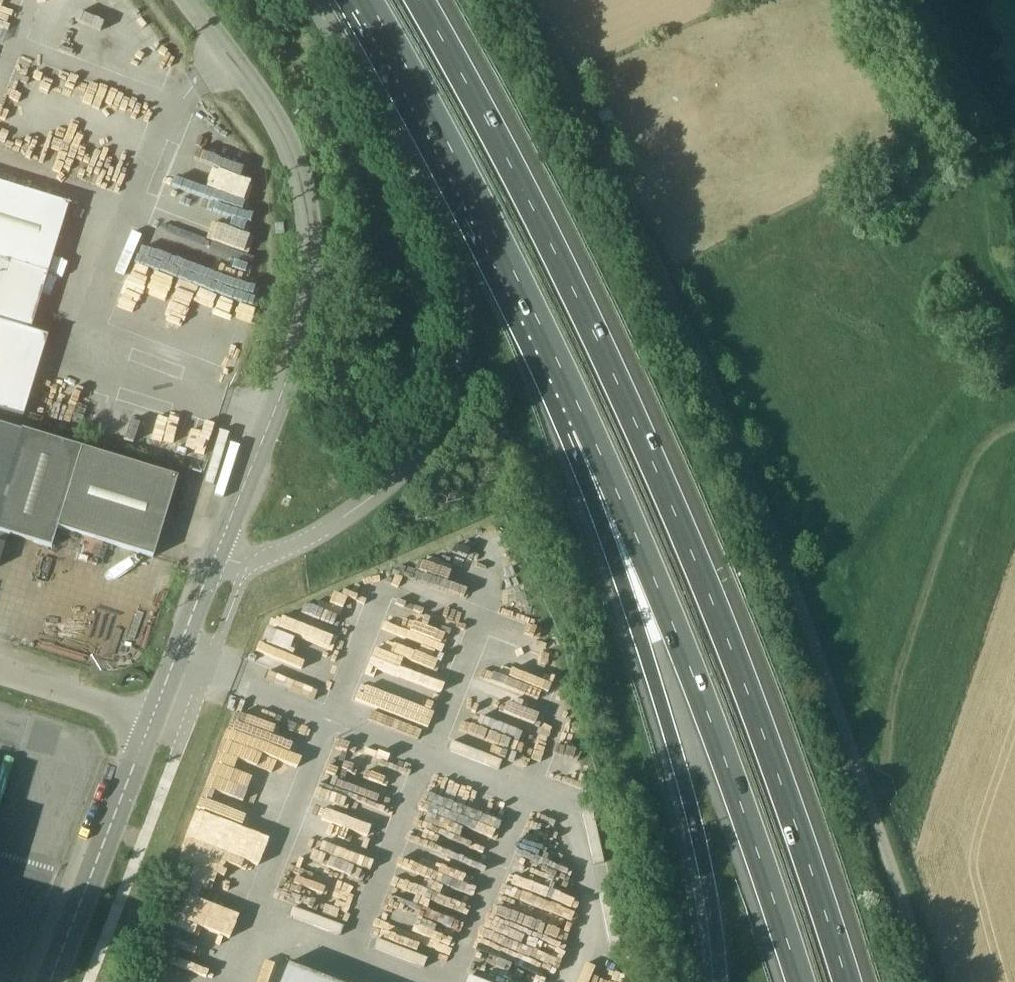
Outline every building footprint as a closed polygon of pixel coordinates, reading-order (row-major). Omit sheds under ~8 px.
[(48,274),(69,206),(0,185),(0,411),(23,418),(47,339),(30,334),(48,274)] [(171,306),(246,328),(261,276),(230,267),(223,289),(188,279),(184,293),(176,291),(171,306)] [(97,438),(174,454),(180,424),(103,408),(97,438)] [(20,433),(0,427),(0,499),(20,433)] [(153,558),(177,477),(21,430),(20,433),(0,499),(0,532),(51,548),(57,528),(153,558)] [(270,638),(263,657),(292,668),(299,650),(283,644),(283,642),(270,638)] [(228,763),(223,777),(277,799),(295,752),(229,726),(220,749),(222,750),(219,760),(228,763)]
